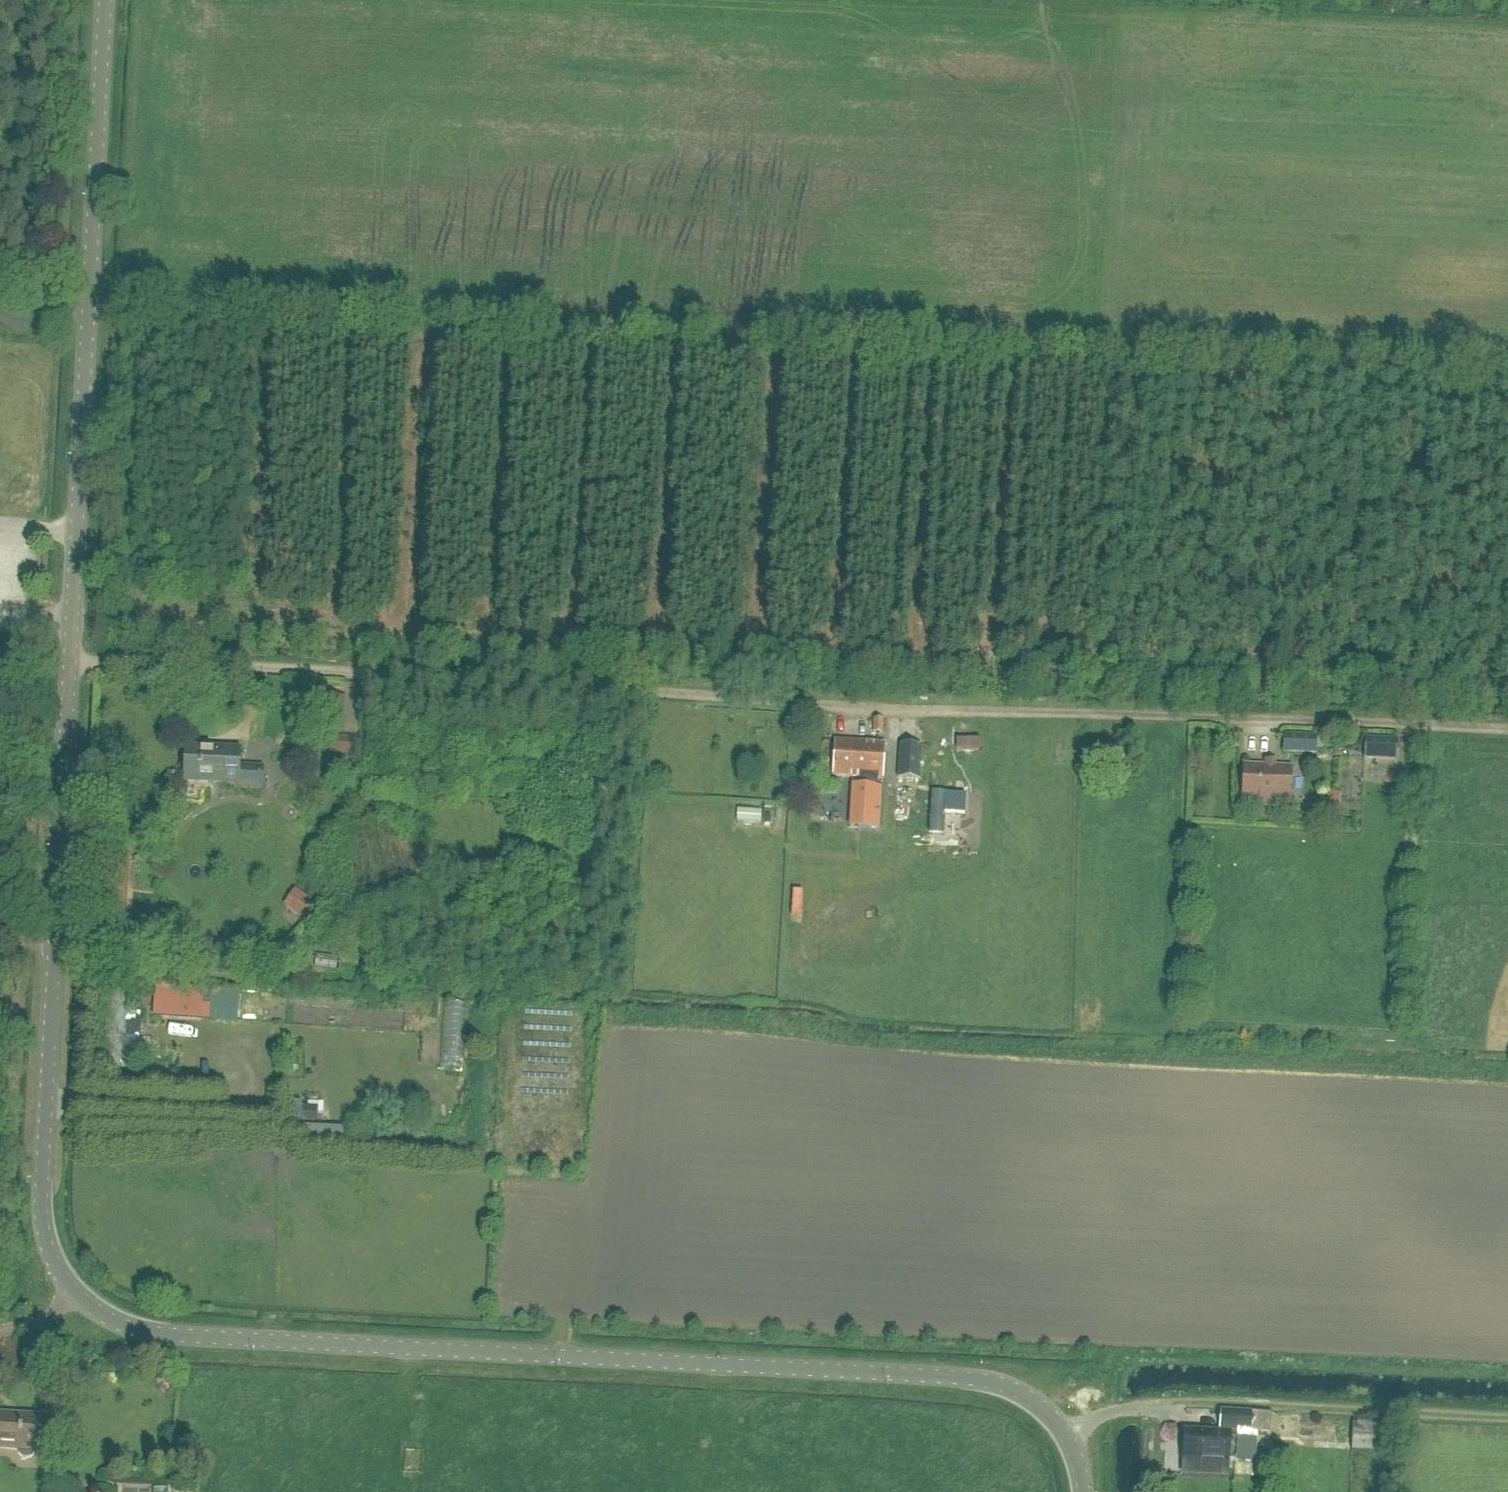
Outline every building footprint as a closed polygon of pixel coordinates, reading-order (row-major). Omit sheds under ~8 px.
[(322,721),(337,722),(343,722),(345,697),(323,695),(322,721)] [(873,720),(872,734),(881,734),(882,721),(873,720)] [(1283,735),(1282,754),(1316,755),(1316,736),(1283,735)] [(331,737),(330,752),(352,753),(352,738),(331,737)] [(1365,738),(1363,760),(1396,762),(1397,739),(1365,738)] [(832,776),(861,778),(857,828),(878,830),(881,788),(877,788),(877,779),(883,779),(885,744),(834,741),(832,776)] [(899,745),(897,780),(919,781),(921,747),(899,745)] [(239,767),(239,750),(215,749),(215,751),(185,751),(184,780),(219,781),(219,783),(236,784),(236,788),(262,788),(262,767),(239,767)] [(1241,801),(1290,803),(1291,767),(1242,765),(1241,801)] [(1326,815),(1338,815),(1340,794),(1327,794),(1326,815)] [(319,908),(294,890),(284,906),(308,923),(319,908)] [(204,1014),(217,1017),(221,1000),(208,997),(204,1014)] [(125,1015),(122,1064),(136,1064),(139,1016),(125,1015)] [(1181,1458),(1186,1458),(1185,1468),(1212,1469),(1213,1459),(1229,1460),(1230,1432),(1251,1434),(1252,1413),(1218,1411),(1218,1432),(1182,1431),(1181,1458)] [(18,1451),(18,1455),(21,1458),(25,1460),(29,1459),(33,1456),(34,1452),(40,1452),(43,1420),(11,1418),(11,1416),(0,1415),(0,1450),(18,1451)] [(1353,1449),(1372,1449),(1372,1426),(1353,1426),(1353,1449)]
